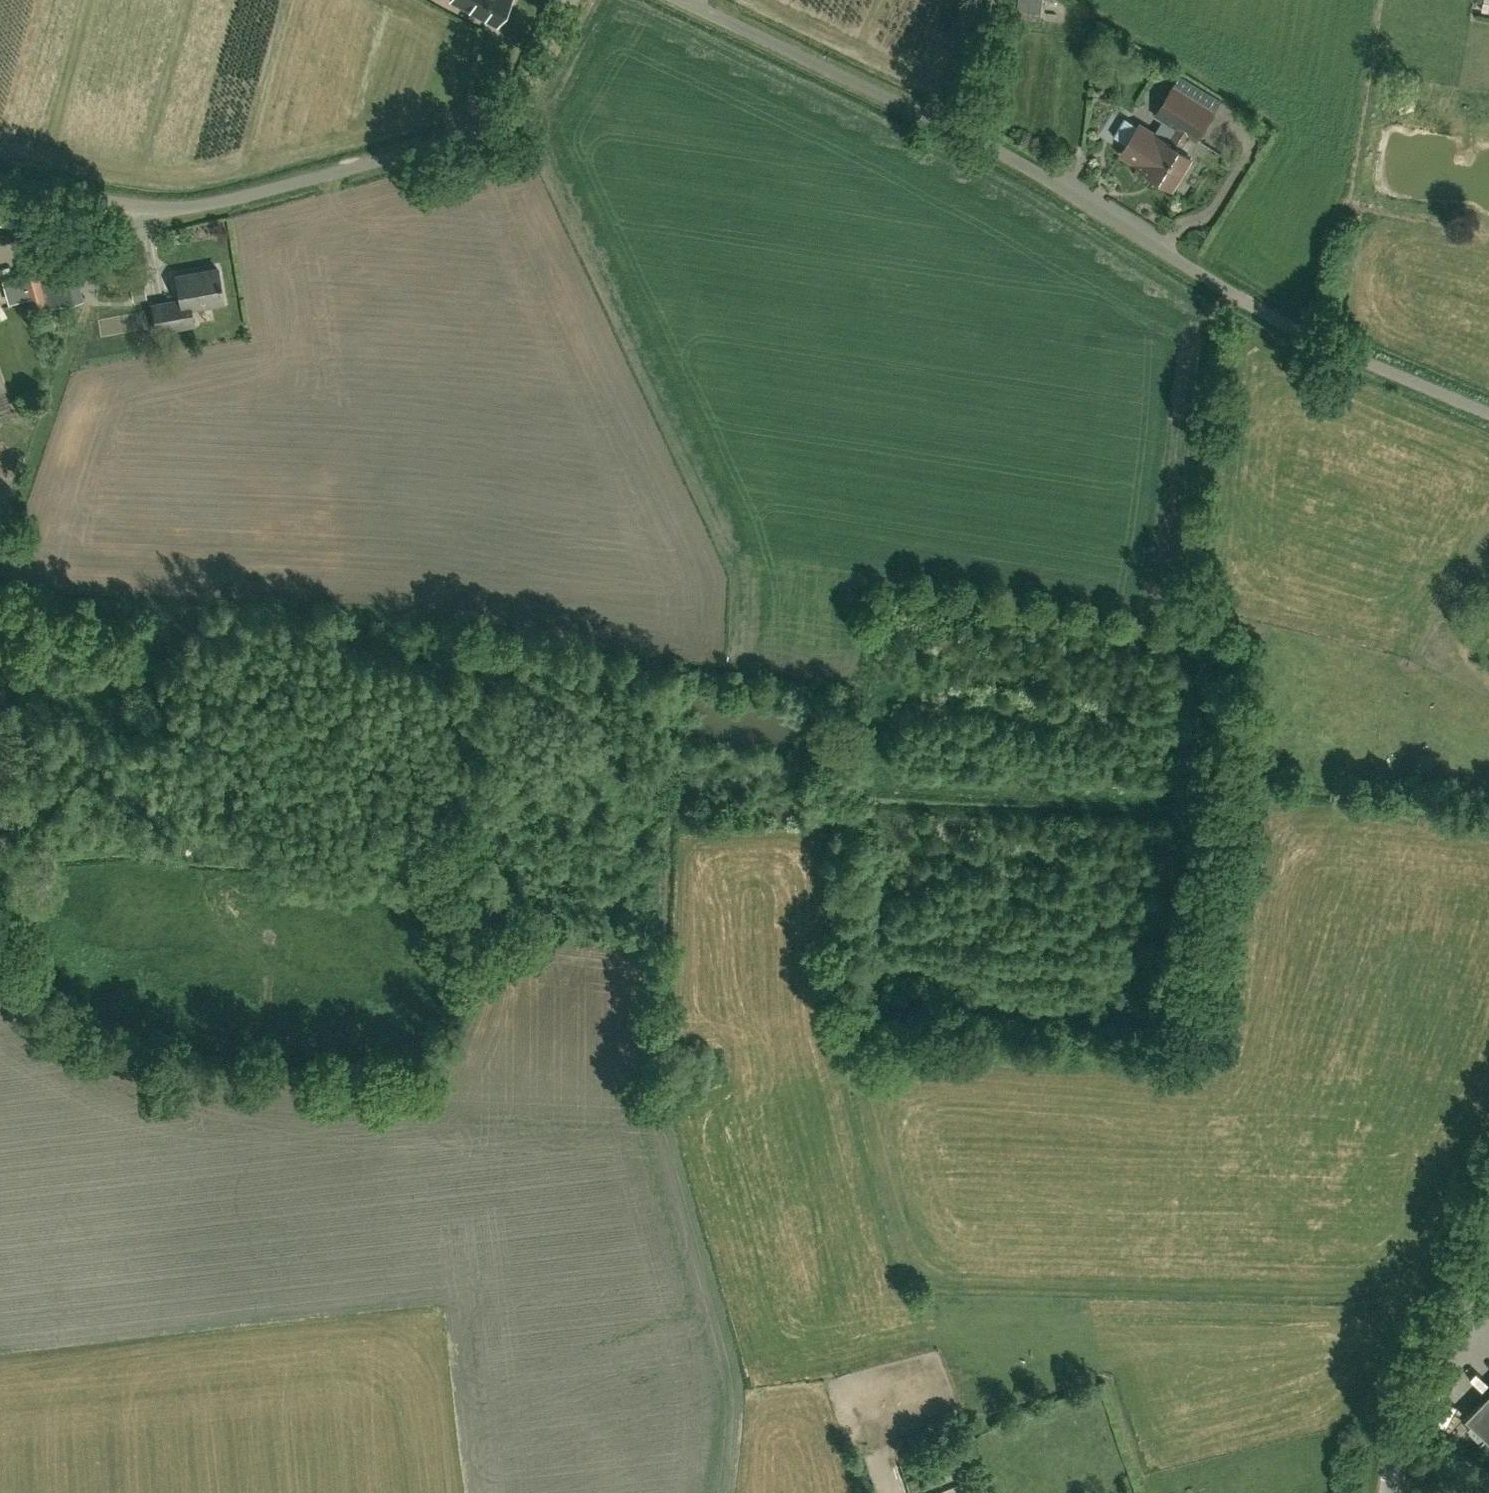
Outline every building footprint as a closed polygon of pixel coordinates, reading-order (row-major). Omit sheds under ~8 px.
[(496,23),(509,0),(453,0),(496,23)] [(1177,146),(1158,177),(1173,186),(1183,170),(1186,172),(1192,163),(1189,160),(1192,156),(1188,154),(1215,111),(1174,86),(1156,115),(1177,128),(1169,142),(1177,146)] [(1135,163),(1158,177),(1177,146),(1169,142),(1155,133),(1149,129),(1140,124),(1140,125),(1125,116),(1114,135),(1128,144),(1122,154),(1135,162),(1135,163)] [(72,259),(22,272),(32,311),(50,306),(50,307),(82,299),(72,259)] [(191,307),(223,301),(217,268),(176,275),(180,299),(153,304),(157,330),(194,323),(191,307)] [(50,311),(35,315),(40,336),(56,332),(50,311)] [(0,343),(0,408),(14,404),(9,385),(28,379),(17,338),(0,343)] [(1467,1416),(1488,1438),(1488,1394),(1467,1416)]
